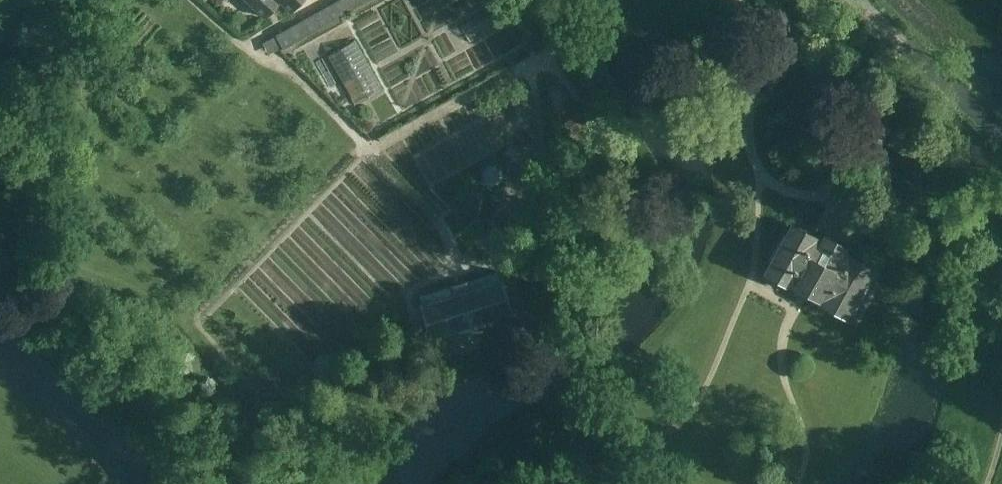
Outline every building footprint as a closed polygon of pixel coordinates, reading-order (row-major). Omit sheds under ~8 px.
[(265,17),(280,1),(290,10),(300,0),(247,0),(265,17)] [(369,0),(341,0),(275,36),(281,46),(280,47),(280,49),(369,0)] [(354,40),(326,55),(354,105),(382,89),(354,40)] [(847,161),(859,167),(873,143),(883,149),(891,134),(870,122),(847,161)] [(823,235),(819,242),(810,237),(811,237),(807,234),(806,231),(799,227),(795,228),(791,226),(767,271),(787,281),(788,278),(797,282),(793,289),(812,300),(816,293),(838,252),(842,245),(823,235)] [(838,252),(816,293),(825,297),(823,301),(843,311),(867,267),(847,256),(847,257),(838,252)] [(512,312),(502,282),(501,278),(499,279),(497,271),(418,296),(421,304),(419,304),(429,338),(512,312)]
